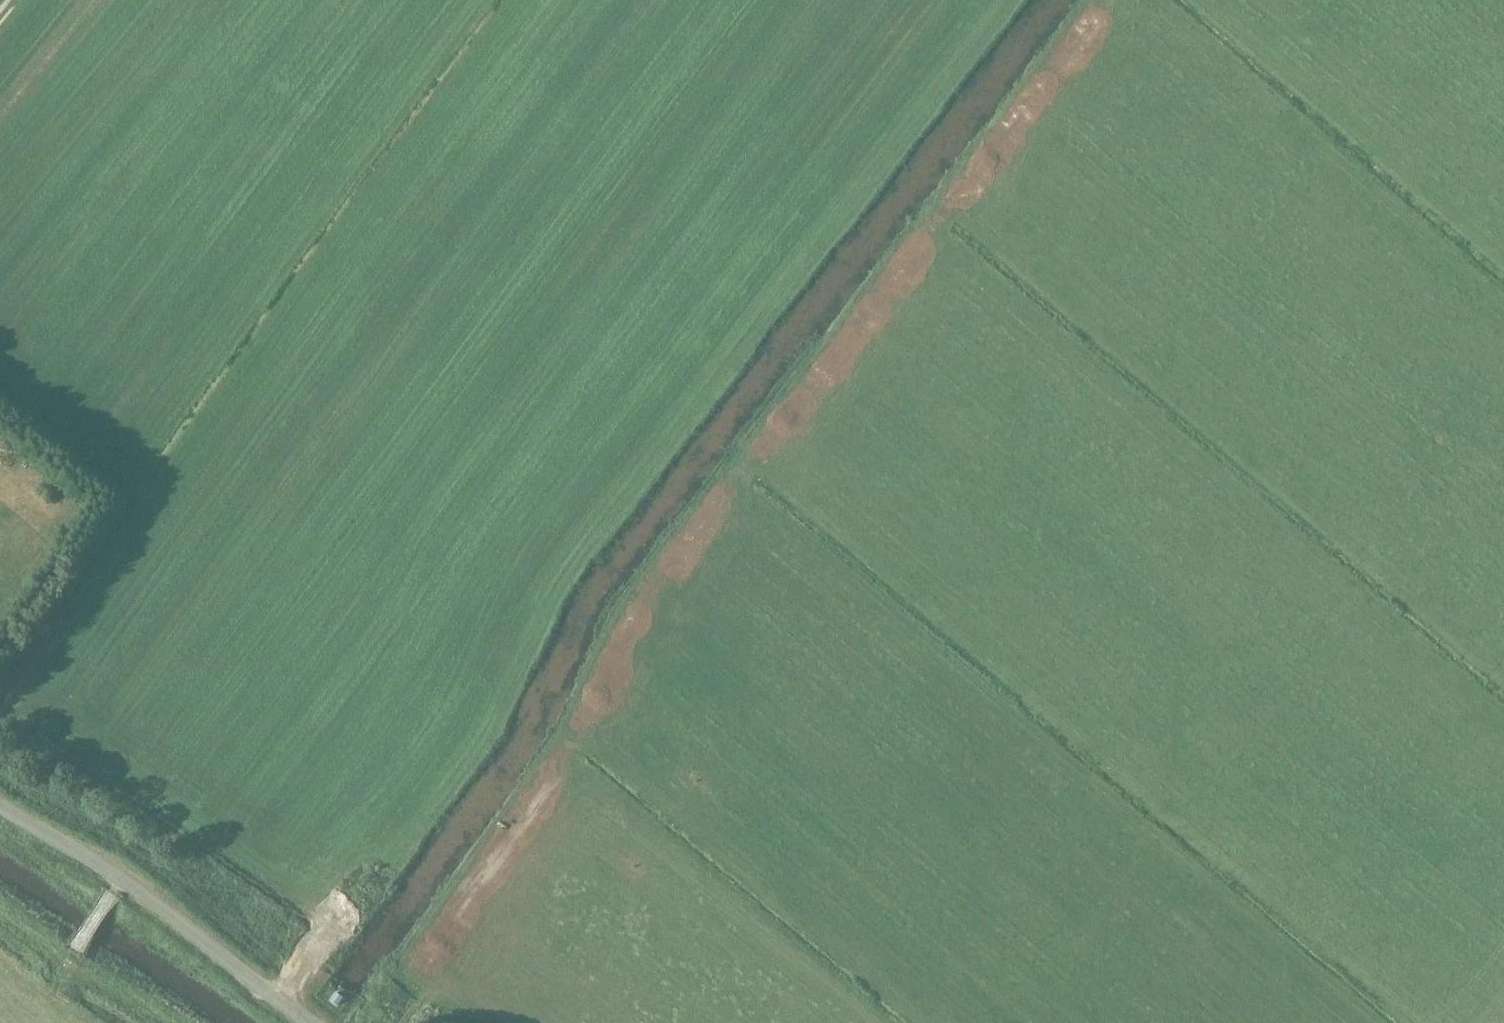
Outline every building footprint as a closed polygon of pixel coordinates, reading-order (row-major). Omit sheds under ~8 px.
[(327,1002),(335,1007),(340,999),(333,994),(327,1002)]
